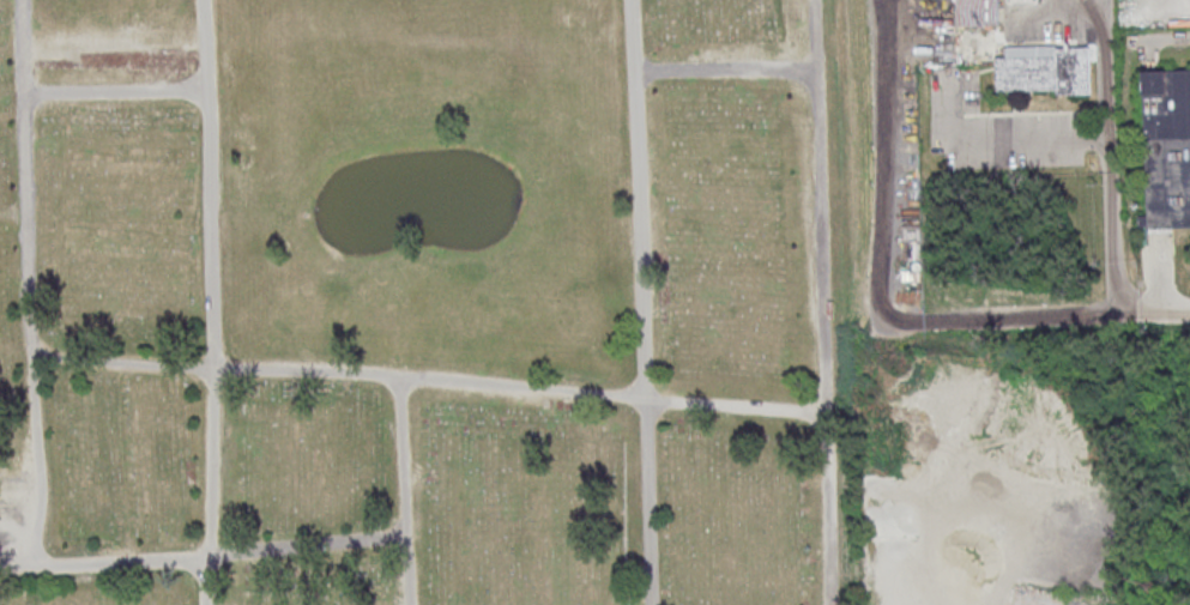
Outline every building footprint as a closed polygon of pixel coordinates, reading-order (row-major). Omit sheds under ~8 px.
[(957,28),(999,28),(999,0),(957,0),(957,28)] [(1090,45),(1006,45),(1006,57),(997,58),(997,92),(1090,92),(1090,45)] [(1148,215),(1140,215),(1140,229),(1189,227),(1189,69),(1144,70),(1148,215)]
